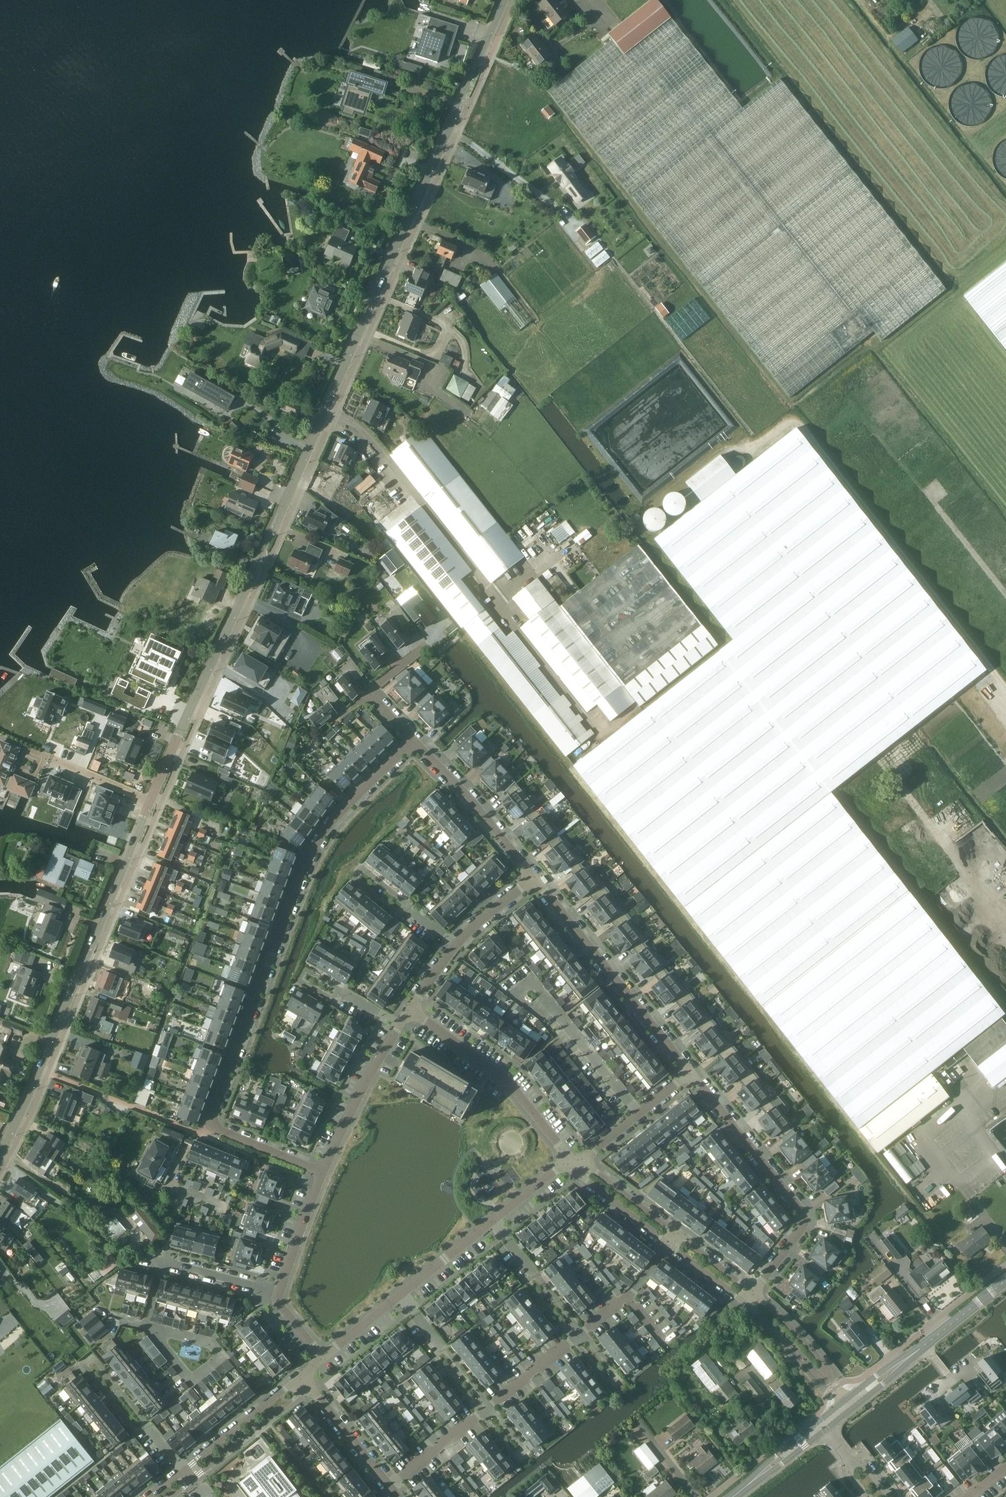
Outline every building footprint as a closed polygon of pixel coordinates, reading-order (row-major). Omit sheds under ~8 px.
[(555,26),(568,16),(555,0),(546,0),(539,5),(555,26)] [(608,34),(612,40),(624,55),(671,18),(656,0),(652,0),(622,23),(608,34)] [(432,18),(428,30),(425,29),(416,56),(437,63),(440,54),(449,57),(452,48),(443,45),(450,24),(432,18)] [(789,398),(873,331),(938,280),(935,276),(839,154),(810,118),(780,80),(779,80),(742,108),(671,18),(624,55),(612,40),(547,91),(789,398)] [(918,41),(912,34),(908,28),(892,40),(902,53),(918,41)] [(522,46),(538,67),(551,56),(535,36),(522,46)] [(364,59),(363,65),(380,70),(381,65),(364,59)] [(401,61),(399,68),(420,75),(422,67),(401,61)] [(353,111),(356,111),(363,114),(368,99),(367,98),(369,91),(385,96),(383,95),(387,83),(386,82),(385,85),(349,73),(349,74),(350,74),(347,83),(346,83),(346,84),(350,85),(344,103),(355,106),(353,111)] [(542,111),(546,116),(552,110),(548,106),(542,111)] [(371,131),(360,128),(358,135),(369,138),(371,131)] [(375,193),(379,184),(368,179),(370,175),(372,176),(374,170),(367,167),(370,160),(379,164),(384,153),(354,141),(350,140),(346,148),(350,150),(350,151),(360,155),(351,176),(348,175),(345,184),(358,190),(359,187),(364,189),(364,188),(375,193)] [(552,166),(549,168),(555,176),(554,177),(558,183),(560,182),(564,187),(565,186),(571,194),(574,192),(581,200),(587,196),(574,179),(575,178),(572,173),(573,172),(568,165),(567,167),(561,159),(558,161),(558,160),(552,165),(552,166)] [(462,185),(477,192),(475,195),(490,202),(496,188),(488,185),(490,180),(468,171),(462,185)] [(332,262),(334,256),(342,260),(338,269),(346,272),(348,266),(357,248),(357,246),(350,243),(349,245),(345,243),(350,232),(339,226),(334,238),(333,237),(324,256),(325,256),(324,258),(332,262)] [(576,232),(586,244),(593,239),(593,238),(593,239),(583,226),(576,232)] [(447,258),(452,260),(458,249),(443,242),(437,254),(447,258)] [(447,258),(437,254),(431,266),(441,271),(447,258)] [(964,296),(1005,349),(1005,262),(964,296)] [(405,290),(422,298),(428,284),(426,284),(430,274),(417,269),(413,278),(411,278),(405,290)] [(462,277),(444,270),(440,280),(457,288),(462,277)] [(517,333),(533,320),(496,274),(480,286),(517,333)] [(319,282),(316,288),(314,287),(304,308),(327,318),(336,297),(333,295),(336,290),(319,282)] [(666,309),(660,314),(663,318),(669,314),(666,309)] [(398,336),(414,342),(423,321),(407,314),(398,336)] [(246,360),(245,362),(259,367),(267,350),(279,345),(280,347),(295,354),(300,343),(279,333),(262,340),(257,338),(252,347),(248,346),(245,348),(243,350),(242,354),(243,358),(246,360)] [(439,365),(449,369),(453,359),(443,354),(439,365)] [(383,370),(395,375),(393,380),(403,385),(406,378),(416,382),(423,365),(412,360),(411,364),(390,355),(383,370)] [(461,363),(453,359),(449,369),(457,373),(461,363)] [(235,398),(191,373),(183,387),(227,412),(235,398)] [(500,380),(492,391),(503,398),(491,414),(501,421),(513,406),(508,402),(518,386),(504,376),(500,380)] [(492,391),(481,407),(491,414),(503,398),(492,391)] [(284,401),(281,408),(298,416),(301,409),(284,401)] [(363,421),(378,428),(384,416),(386,417),(390,409),(372,401),(363,421)] [(239,429),(233,422),(226,428),(229,432),(233,434),(239,429)] [(654,539),(733,640),(844,782),(986,670),(796,428),(736,476),(720,455),(686,482),(702,502),(654,539)] [(535,571),(507,536),(429,438),(423,429),(404,444),(390,455),(498,592),(508,592),(535,571)] [(335,460),(340,463),(340,464),(342,464),(347,466),(355,450),(342,444),(335,460)] [(246,471),(253,454),(235,447),(234,448),(232,447),(229,448),(227,449),(225,451),(224,454),(224,456),(225,459),(226,461),(228,462),(228,463),(246,471)] [(339,500),(345,486),(341,484),(343,479),(327,471),(320,487),(324,490),(322,493),(334,499),(334,498),(339,500)] [(242,479),(256,485),(259,479),(244,473),(242,479)] [(360,494),(376,482),(371,475),(355,488),(360,494)] [(252,493),(256,485),(242,479),(238,487),(252,493)] [(232,492),(226,506),(225,509),(242,517),(243,513),(252,517),(258,503),(247,498),(247,497),(247,496),(247,495),(246,495),(246,494),(245,494),(245,493),(244,493),(243,493),(242,493),(241,494),(240,495),(232,492)] [(335,511),(344,518),(349,511),(340,504),(335,511)] [(421,507),(387,534),(565,757),(594,734),(514,632),(507,637),(461,581),(472,571),(421,507)] [(316,531),(323,535),(328,525),(332,527),(338,519),(324,508),(319,514),(311,510),(308,514),(309,515),(304,525),(309,528),(309,529),(314,533),(316,531)] [(561,524),(551,532),(559,543),(569,536),(561,524)] [(235,545),(239,536),(230,532),(226,530),(224,534),(216,531),(210,544),(223,550),(229,548),(233,550),(235,545)] [(606,555),(593,565),(599,572),(621,554),(612,542),(603,550),(606,555)] [(288,566),(307,575),(312,564),(316,566),(323,551),(309,545),(305,554),(295,550),(288,566)] [(718,646),(678,596),(638,545),(560,606),(640,707),(718,646)] [(393,549),(378,561),(390,576),(404,564),(393,549)] [(355,566),(339,559),(334,572),(349,578),(355,566)] [(192,595),(195,596),(213,604),(220,588),(223,589),(228,576),(216,570),(211,582),(200,577),(192,595)] [(530,621),(555,601),(538,579),(513,599),(530,621)] [(289,590),(279,585),(270,604),(287,612),(287,611),(288,610),(302,617),(314,595),(291,584),(289,590)] [(420,619),(426,627),(437,618),(417,593),(401,606),(415,623),(415,622),(414,620),(418,617),(420,619)] [(597,704),(610,722),(635,702),(555,601),(530,621),(519,627),(587,712),(597,704)] [(381,627),(398,649),(411,639),(401,627),(409,621),(399,608),(388,617),(390,619),(381,627)] [(256,641),(251,648),(275,662),(291,635),(267,621),(268,619),(262,616),(258,622),(259,623),(254,631),(257,633),(253,640),(256,641)] [(369,623),(365,626),(370,632),(374,628),(369,623)] [(451,625),(445,630),(449,634),(454,629),(451,625)] [(374,631),(363,640),(368,645),(360,652),(375,670),(386,662),(381,656),(389,650),(374,631)] [(150,640),(135,674),(145,678),(145,680),(153,683),(154,682),(157,684),(160,677),(169,681),(181,653),(150,640)] [(962,1048),(978,1067),(994,1087),(1005,1078),(1005,1024),(1005,1023),(1005,1022),(1005,1017),(1004,1015),(1005,1014),(942,934),(877,852),(831,792),(844,782),(733,640),(573,766),(859,1129),(878,1154),(912,1127),(913,1129),(921,1123),(919,1121),(949,1097),(930,1073),(962,1048)] [(274,673),(244,655),(235,670),(247,677),(246,679),(265,690),(274,673)] [(352,700),(363,691),(355,681),(363,675),(352,661),(341,669),(345,675),(337,681),(352,700)] [(49,676),(74,688),(78,680),(53,668),(52,669),(49,676)] [(399,683),(394,688),(396,690),(395,691),(401,698),(421,678),(414,671),(411,674),(410,672),(409,673),(406,669),(395,680),(399,683)] [(409,703),(411,705),(415,700),(419,704),(430,694),(426,690),(427,689),(425,688),(428,685),(421,678),(401,698),(407,704),(409,703)] [(324,679),(319,683),(322,688),(327,684),(324,679)] [(121,685),(116,697),(146,710),(151,698),(140,693),(137,698),(128,694),(130,689),(121,685)] [(338,699),(328,686),(317,695),(325,706),(309,718),(318,729),(337,714),(330,705),(338,699)] [(296,694),(301,697),(302,698),(303,698),(306,693),(299,688),(296,694)] [(38,698),(34,706),(40,709),(36,720),(51,726),(56,713),(63,716),(69,702),(62,700),(63,698),(47,691),(44,700),(38,698)] [(227,693),(221,706),(245,717),(250,705),(257,707),(259,702),(243,692),(240,699),(227,693)] [(422,708),(418,712),(420,714),(418,716),(425,722),(445,702),(438,695),(435,698),(434,697),(433,697),(430,694),(419,704),(422,708)] [(84,699),(81,707),(104,716),(107,708),(84,699)] [(432,727),(434,729),(439,725),(443,728),(453,718),(450,714),(449,712),(452,710),(445,702),(425,722),(431,729),(432,727)] [(351,712),(342,720),(347,725),(355,717),(351,712)] [(128,720),(111,713),(107,723),(123,730),(128,720)] [(213,723),(208,735),(232,745),(231,744),(236,733),(238,734),(241,726),(231,721),(227,729),(213,723)] [(337,723),(333,727),(338,733),(342,728),(337,723)] [(115,728),(106,724),(101,738),(110,741),(111,737),(115,728)] [(386,749),(395,740),(380,724),(371,733),(386,749)] [(332,728),(328,732),(333,737),(337,733),(332,728)] [(79,737),(76,745),(79,746),(77,752),(85,755),(94,733),(86,729),(82,739),(79,737)] [(111,737),(110,741),(109,741),(138,753),(144,741),(126,733),(124,739),(122,739),(120,743),(117,742),(118,740),(111,737)] [(386,749),(371,733),(362,742),(377,757),(378,757),(386,749)] [(461,747),(456,752),(458,754),(457,755),(463,762),(483,742),(476,735),(473,738),(472,736),(471,737),(468,733),(457,744),(461,747)] [(209,736),(204,748),(215,752),(212,760),(225,765),(228,757),(227,757),(232,745),(208,735),(208,736),(209,736)] [(290,736),(286,748),(293,751),(295,745),(298,739),(290,736)] [(318,738),(314,743),(318,747),(322,742),(318,738)] [(138,753),(109,741),(108,746),(114,749),(115,747),(118,748),(116,752),(118,753),(115,759),(133,766),(138,753)] [(13,764),(18,750),(0,742),(0,785),(1,786),(2,784),(9,788),(8,790),(29,798),(35,784),(14,775),(13,779),(7,776),(13,764)] [(378,757),(377,757),(362,742),(354,750),(369,765),(369,766),(378,757)] [(471,767),(473,769),(477,764),(481,768),(491,758),(488,754),(489,753),(487,752),(490,749),(483,742),(463,762),(469,768),(471,767)] [(505,744),(501,748),(504,752),(509,748),(505,744)] [(369,766),(369,765),(354,750),(345,758),(360,774),(369,766)] [(360,774),(345,758),(337,767),(352,782),(360,774)] [(485,772),(480,776),(482,778),(480,780),(487,786),(504,769),(496,761),(495,761),(491,758),(481,768),(485,772)] [(100,763),(92,760),(88,770),(96,773),(100,763)] [(352,782),(337,767),(327,775),(343,791),(352,782)] [(494,791),(496,793),(501,789),(505,792),(515,782),(512,778),(504,769),(487,786),(493,793),(494,791)] [(185,791),(211,802),(219,783),(193,773),(185,791)] [(231,783),(233,778),(224,774),(221,779),(231,783)] [(51,776),(44,793),(51,796),(65,801),(64,805),(66,806),(65,810),(63,813),(58,826),(67,829),(70,823),(75,812),(73,812),(82,791),(73,787),(73,785),(51,776)] [(512,796),(504,802),(511,811),(525,799),(519,791),(522,788),(518,783),(509,791),(512,796)] [(81,814),(78,821),(95,828),(98,821),(110,826),(110,825),(112,825),(114,819),(113,818),(114,814),(116,809),(118,810),(120,803),(119,803),(119,802),(107,797),(109,790),(97,786),(94,793),(96,794),(92,805),(87,817),(81,814)] [(310,796),(328,809),(336,799),(318,786),(310,796)] [(442,796),(444,795),(439,790),(438,791),(434,795),(433,793),(426,799),(427,801),(421,807),(428,815),(445,800),(445,799),(442,796)] [(328,809),(310,796),(303,806),(320,819),(321,819),(328,809)] [(446,798),(445,799),(445,800),(428,815),(435,823),(452,808),(452,807),(449,804),(451,803),(446,798)] [(532,808),(525,799),(511,811),(512,811),(518,819),(526,813),(530,818),(539,810),(535,805),(532,808)] [(321,819),(320,819),(303,806),(296,815),(313,828),(314,829),(321,819)] [(452,808),(435,823),(443,831),(460,816),(459,815),(457,812),(458,811),(454,806),(452,807),(452,808)] [(532,837),(546,826),(540,817),(543,815),(539,810),(530,818),(533,822),(525,828),(532,837)] [(178,811),(173,822),(190,829),(193,823),(188,821),(190,816),(178,811)] [(460,816),(443,831),(450,839),(467,824),(467,823),(464,820),(465,819),(461,814),(459,815),(460,816)] [(314,829),(313,828),(296,815),(289,825),(306,838),(314,829)] [(190,829),(173,822),(168,833),(181,839),(183,834),(188,836),(190,829)] [(467,823),(467,824),(450,839),(458,848),(475,832),(471,829),(473,827),(468,822),(467,823)] [(306,838),(289,825),(281,835),(299,848),(306,838)] [(243,826),(240,832),(249,835),(251,829),(243,826)] [(532,837),(539,846),(547,840),(551,844),(560,837),(556,832),(553,835),(546,826),(532,837)] [(179,843),(181,839),(168,833),(163,844),(181,852),(184,845),(179,843)] [(478,841),(474,837),(468,842),(472,847),(478,841)] [(560,837),(551,844),(554,849),(546,855),(553,864),(568,853),(561,844),(564,842),(560,837)] [(48,876),(65,883),(72,867),(80,871),(79,874),(89,878),(94,865),(81,860),(65,853),(67,848),(57,844),(49,864),(53,865),(48,876)] [(181,852),(163,844),(158,856),(171,861),(174,856),(178,858),(181,852)] [(376,869),(390,851),(381,844),(376,851),(375,850),(369,857),(370,858),(367,862),(366,863),(371,868),(372,866),(375,869),(376,869)] [(245,849),(237,846),(234,854),(242,856),(245,849)] [(292,867),(293,867),(297,855),(277,847),(272,859),(292,867)] [(460,850),(452,857),(455,861),(456,862),(464,855),(460,850)] [(399,858),(390,851),(376,869),(375,869),(374,870),(379,875),(381,873),(384,876),(399,858)] [(493,853),(485,861),(499,877),(500,876),(502,876),(504,874),(504,872),(508,869),(493,853)] [(572,871),(581,864),(577,859),(574,861),(568,853),(553,864),(560,873),(568,866),(572,871)] [(450,854),(443,863),(448,868),(455,861),(452,857),(450,854)] [(236,858),(232,865),(237,868),(241,861),(236,858)] [(407,865),(399,858),(384,876),(383,877),(388,881),(389,880),(392,882),(392,883),(407,865)] [(293,867),(292,867),(272,859),(268,871),(288,878),(289,878),(293,867)] [(485,861),(477,868),(492,884),(492,883),(494,883),(496,881),(497,879),(499,877),(485,861)] [(155,863),(151,875),(168,882),(171,875),(166,873),(168,869),(155,863)] [(575,876),(567,882),(574,891),(589,879),(582,871),(585,868),(581,864),(572,871),(575,876)] [(193,865),(190,871),(195,873),(197,875),(198,875),(200,869),(193,865)] [(392,882),(391,884),(396,888),(397,887),(400,889),(401,890),(415,872),(407,865),(392,883),(392,882)] [(439,868),(436,871),(440,877),(444,873),(439,868)] [(492,884),(477,868),(469,875),(484,891),(486,891),(489,888),(489,887),(492,884)] [(232,872),(225,869),(222,878),(229,881),(232,872)] [(289,878),(288,878),(268,871),(264,882),(284,889),(289,878)] [(424,879),(415,872),(401,890),(400,889),(399,891),(404,895),(406,894),(410,897),(424,879)] [(159,891),(161,887),(166,889),(168,882),(151,875),(146,886),(159,891)] [(469,875),(461,883),(476,899),(476,898),(478,898),(481,896),(481,894),(484,891),(469,875)] [(227,881),(221,879),(217,890),(220,891),(223,893),(227,881)] [(595,888),(589,879),(574,891),(575,891),(581,899),(589,893),(593,898),(602,890),(599,886),(595,888)] [(284,889),(264,882),(260,893),(280,901),(284,889)] [(334,901),(343,908),(359,889),(358,890),(354,888),(356,886),(350,882),(349,883),(346,887),(344,886),(339,893),(340,894),(334,901)] [(461,883),(453,890),(468,906),(471,903),(472,903),(475,901),(475,899),(476,899),(461,883)] [(426,884),(422,889),(425,892),(427,894),(431,889),(426,884)] [(157,896),(159,891),(146,886),(141,897),(159,904),(161,898),(157,896)] [(420,887),(416,892),(421,896),(425,892),(422,889),(420,887)] [(68,899),(50,892),(40,888),(36,900),(45,904),(63,911),(68,899)] [(343,908),(352,915),(366,897),(363,895),(364,893),(359,889),(343,908)] [(468,906),(453,890),(445,897),(460,913),(463,911),(464,911),(467,908),(467,907),(468,906)] [(596,917),(610,906),(603,897),(606,895),(602,890),(593,898),(596,902),(589,908),(596,917)] [(220,891),(218,897),(229,901),(231,896),(223,893),(220,891)] [(280,901),(260,893),(256,904),(276,912),(280,901)] [(159,904),(141,897),(136,908),(150,914),(152,909),(156,911),(159,904)] [(352,915),(360,922),(376,903),(375,903),(374,904),(366,897),(352,915)] [(460,913),(445,897),(437,904),(452,921),(455,918),(456,918),(459,915),(459,914),(460,913)] [(645,898),(638,904),(643,910),(650,905),(645,898)] [(534,905),(532,905),(529,902),(512,915),(519,924),(536,910),(536,908),(534,905)] [(360,922),(368,929),(384,910),(384,909),(382,911),(379,908),(381,907),(376,903),(360,922)] [(46,914),(41,927),(36,925),(30,942),(43,947),(47,939),(54,942),(62,923),(59,922),(63,911),(45,904),(41,912),(46,914)] [(276,912),(256,904),(251,916),(272,924),(276,912)] [(452,921),(437,904),(429,912),(444,928),(447,925),(448,925),(451,923),(451,921),(452,921)] [(596,917),(603,926),(610,920),(614,924),(623,917),(620,912),(617,915),(610,906),(596,917)] [(217,907),(215,913),(227,917),(228,912),(217,907)] [(384,910),(368,929),(377,936),(392,919),(388,915),(389,914),(384,910)] [(536,910),(519,924),(526,933),(543,919),(542,918),(543,917),(540,914),(539,913),(536,910)] [(614,924),(618,929),(610,935),(616,943),(616,944),(631,933),(624,924),(627,922),(623,917),(614,924)] [(151,931),(153,924),(137,918),(134,924),(125,920),(122,926),(121,925),(118,932),(143,942),(148,930),(151,931)] [(543,919),(526,933),(533,941),(550,927),(549,926),(549,925),(547,922),(546,922),(543,919)] [(208,921),(206,926),(218,930),(220,925),(208,921)] [(265,941),(270,929),(249,922),(245,934),(265,941)] [(505,929),(500,922),(495,925),(501,932),(505,929)] [(550,927),(533,941),(539,949),(557,936),(556,935),(556,933),(554,930),(552,930),(550,927)] [(184,941),(187,935),(172,929),(169,935),(184,941)] [(425,951),(425,949),(427,946),(410,933),(403,942),(421,955),(421,954),(423,954),(425,951)] [(635,951),(645,944),(641,939),(638,941),(631,933),(616,944),(623,953),(631,946),(635,951)] [(265,941),(245,934),(241,945),(261,952),(261,953),(265,941)] [(486,942),(500,959),(509,951),(494,935),(491,938),(489,938),(486,940),(486,942)] [(539,949),(546,958),(563,944),(563,943),(563,942),(561,939),(559,939),(557,936),(539,949)] [(374,940),(370,947),(371,948),(378,951),(381,945),(374,940)] [(319,942),(315,949),(313,948),(309,956),(310,957),(307,962),(308,962),(307,963),(312,967),(313,965),(317,967),(316,969),(329,948),(319,942)] [(421,955),(403,942),(397,951),(415,964),(415,963),(417,963),(419,960),(419,958),(421,955)] [(500,959),(486,942),(483,945),(481,945),(478,947),(478,949),(492,966),(500,959)] [(110,957),(116,959),(120,961),(117,967),(134,974),(137,967),(134,966),(139,953),(115,944),(115,946),(113,945),(111,951),(113,951),(110,957)] [(563,944),(546,958),(553,966),(570,952),(568,949),(568,948),(565,945),(564,945),(563,944)] [(639,956),(630,962),(637,971),(652,959),(645,951),(648,948),(645,944),(635,951),(639,956)] [(261,953),(261,952),(241,945),(236,956),(257,964),(261,953)] [(515,955),(520,951),(516,946),(512,950),(515,955)] [(31,967),(36,955),(19,948),(14,960),(31,967)] [(329,948),(316,969),(322,972),(323,971),(327,973),(338,953),(329,948)] [(371,948),(368,954),(374,957),(378,951),(371,948)] [(492,966),(478,949),(477,950),(475,950),(473,952),(473,954),(469,957),(484,973),(492,966)] [(415,964),(397,951),(391,960),(408,973),(409,972),(410,972),(413,969),(412,967),(415,964)] [(553,966),(560,975),(577,961),(574,958),(575,956),(572,953),(571,953),(570,952),(553,966)] [(338,953),(327,973),(336,978),(348,959),(338,953)] [(211,960),(194,954),(192,958),(198,960),(197,963),(208,967),(211,960)] [(257,964),(236,956),(232,967),(252,975),(253,975),(257,964)] [(367,956),(361,966),(366,968),(371,959),(367,956)] [(348,959),(336,978),(346,984),(357,964),(348,959)] [(638,971),(645,979),(653,973),(656,978),(666,970),(662,965),(659,968),(652,959),(637,971),(638,971)] [(408,973),(391,960),(384,969),(402,981),(403,981),(404,980),(406,977),(406,976),(408,973)] [(577,961),(560,975),(566,983),(584,969),(581,966),(581,965),(579,962),(577,962),(577,961)] [(18,993),(32,998),(41,973),(21,966),(17,976),(24,978),(18,993)] [(253,975),(252,975),(232,967),(228,979),(248,987),(253,975)] [(194,971),(187,968),(183,980),(190,983),(194,971)] [(402,981),(384,969),(378,977),(396,990),(396,989),(398,989),(400,986),(400,985),(402,981)] [(584,969),(566,983),(573,991),(590,978),(588,974),(588,973),(586,970),(584,970),(584,969)] [(659,997),(673,986),(666,977),(669,975),(666,970),(656,978),(660,982),(652,988),(659,997)] [(105,972),(101,981),(100,980),(99,984),(100,985),(99,986),(116,993),(119,985),(118,985),(121,979),(116,977),(116,976),(105,972)] [(396,990),(378,977),(372,986),(389,999),(392,996),(393,995),(395,992),(395,991),(396,990)] [(436,996),(440,999),(440,1000),(443,1002),(445,1002),(445,1003),(458,985),(449,978),(436,996)] [(484,987),(487,982),(482,978),(479,983),(484,987)] [(590,978),(573,991),(580,1000),(597,986),(595,983),(595,981),(592,979),(591,978),(590,978)] [(487,982),(484,987),(488,990),(492,986),(487,982)] [(194,987),(184,983),(182,989),(192,993),(194,987)] [(553,987),(549,983),(545,987),(548,991),(553,987)] [(242,1004),(246,992),(226,985),(221,997),(242,1004)] [(458,985),(445,1003),(448,1005),(449,1006),(452,1009),(453,1008),(454,1009),(467,991),(458,985)] [(389,999),(372,986),(365,995),(383,1008),(385,1004),(387,1004),(389,1001),(389,1000),(389,999)] [(659,997),(666,1006),(674,1000),(677,1004),(687,997),(683,992),(680,995),(673,986),(659,997)] [(167,990),(160,987),(157,994),(164,996),(167,990)] [(311,998),(304,993),(297,989),(287,1006),(290,1007),(288,1010),(298,1015),(300,1017),(311,998)] [(602,992),(600,989),(582,1003),(589,1012),(607,998),(606,997),(606,996),(604,993),(602,992)] [(467,991),(454,1009),(457,1011),(458,1013),(461,1015),(462,1015),(463,1015),(476,998),(467,991)] [(496,995),(501,999),(504,994),(499,991),(496,995)] [(89,1008),(102,1013),(103,1011),(108,1013),(110,1008),(112,1005),(93,997),(89,1008)] [(242,1004),(221,997),(217,1008),(237,1015),(238,1016),(242,1004)] [(680,1024),(694,1013),(687,1004),(691,1001),(687,997),(677,1004),(681,1009),(673,1015),(680,1024)] [(326,1006),(311,998),(300,1017),(302,1018),(312,1023),(314,1021),(316,1023),(326,1006)] [(476,998),(463,1015),(466,1018),(466,1019),(469,1021),(471,1021),(472,1022),(485,1004),(476,998)] [(607,998),(589,1012),(596,1020),(613,1006),(613,1005),(613,1004),(611,1001),(609,1001),(607,998)] [(120,1019),(126,1005),(113,1000),(112,1005),(110,1008),(117,1010),(114,1017),(120,1019)] [(485,1004),(472,1022),(475,1024),(475,1025),(478,1028),(480,1027),(480,1028),(493,1010),(485,1004)] [(596,1020),(603,1028),(620,1015),(620,1014),(620,1012),(617,1009),(616,1009),(613,1006),(596,1020)] [(730,1006),(725,1010),(728,1014),(733,1010),(730,1006)] [(175,1009),(175,1012),(176,1015),(179,1016),(183,1015),(184,1011),(183,1008),(179,1007),(175,1009)] [(85,1018),(102,1025),(100,1030),(101,1030),(110,1034),(114,1024),(105,1020),(107,1017),(102,1015),(102,1013),(89,1008),(85,1018)] [(238,1016),(237,1015),(217,1008),(213,1019),(233,1027),(234,1027),(238,1016)] [(493,1010),(480,1028),(481,1028),(481,1030),(484,1032),(486,1032),(489,1034),(502,1017),(493,1010)] [(680,1024),(687,1033),(695,1026),(699,1031),(708,1023),(704,1019),(701,1021),(694,1013),(680,1024)] [(620,1015),(603,1028),(610,1037),(627,1023),(626,1022),(626,1021),(624,1018),(623,1018),(620,1015)] [(502,1017),(489,1034),(490,1035),(490,1036),(493,1039),(495,1038),(498,1041),(511,1023),(502,1017)] [(234,1027),(233,1027),(213,1019),(209,1030),(229,1038),(234,1027)] [(356,1025),(357,1023),(350,1019),(343,1032),(339,1030),(359,1042),(364,1033),(364,1030),(356,1025)] [(0,1029),(0,1031),(10,1035),(12,1031),(22,1036),(25,1029),(3,1020),(0,1029)] [(574,1024),(578,1028),(583,1024),(579,1020),(574,1024)] [(511,1023),(498,1041),(499,1043),(502,1045),(503,1045),(507,1047),(519,1029),(511,1023)] [(610,1037),(617,1045),(634,1031),(633,1031),(633,1029),(631,1026),(629,1026),(627,1023),(610,1037)] [(699,1031),(702,1035),(694,1042),(701,1050),(700,1050),(701,1051),(715,1039),(709,1031),(712,1028),(708,1023),(699,1031)] [(512,1051),(515,1053),(528,1036),(519,1029),(507,1047),(507,1048),(507,1049),(510,1051),(512,1051)] [(99,1035),(111,1040),(112,1035),(110,1034),(101,1030),(99,1035)] [(229,1038),(209,1030),(204,1042),(225,1050),(229,1038)] [(359,1042),(339,1030),(333,1041),(354,1052),(359,1042)] [(285,1031),(281,1037),(287,1040),(290,1034),(285,1031)] [(634,1031),(617,1045),(623,1054),(640,1040),(638,1037),(638,1035),(636,1032),(634,1032),(634,1031)] [(290,1034),(287,1040),(293,1043),(296,1037),(290,1034)] [(528,1036),(515,1053),(516,1054),(516,1055),(519,1058),(521,1057),(524,1060),(537,1042),(528,1036)] [(164,1039),(162,1046),(169,1049),(171,1041),(164,1039)] [(725,1045),(722,1048),(715,1039),(701,1051),(708,1060),(716,1053),(720,1058),(729,1050),(725,1045)] [(623,1054),(630,1062),(647,1048),(645,1045),(645,1044),(642,1041),(641,1041),(640,1040),(623,1054)] [(354,1052),(333,1041),(327,1051),(348,1062),(354,1052)] [(79,1059),(95,1066),(109,1072),(111,1066),(102,1062),(102,1063),(97,1062),(101,1052),(84,1046),(79,1059)] [(2,1083),(5,1074),(9,1075),(13,1063),(5,1060),(8,1050),(0,1047),(0,1082),(2,1083)] [(168,1049),(162,1047),(158,1057),(165,1059),(168,1049)] [(219,1067),(223,1055),(202,1048),(198,1060),(219,1067)] [(630,1062),(637,1070),(654,1057),(651,1054),(652,1052),(649,1049),(648,1049),(647,1048),(630,1062)] [(605,1124),(545,1049),(524,1065),(585,1140),(605,1124)] [(722,1077),(736,1066),(730,1057),(733,1055),(729,1050),(720,1058),(723,1062),(715,1069),(722,1077)] [(136,1051),(133,1060),(146,1065),(149,1056),(136,1051)] [(348,1062),(327,1051),(322,1062),(342,1073),(348,1062)] [(468,1086),(469,1084),(422,1056),(421,1058),(412,1052),(395,1081),(405,1087),(406,1086),(407,1086),(451,1112),(450,1114),(461,1120),(478,1091),(468,1086)] [(153,1056),(149,1067),(156,1070),(160,1059),(153,1056)] [(637,1070),(644,1079),(661,1065),(658,1062),(658,1060),(656,1058),(655,1057),(654,1057),(637,1070)] [(109,1072),(95,1066),(79,1059),(73,1073),(90,1080),(93,1071),(98,1073),(97,1074),(106,1078),(109,1072)] [(215,1079),(219,1067),(198,1060),(194,1071),(215,1079)] [(342,1073),(322,1062),(316,1072),(319,1074),(318,1077),(325,1081),(326,1078),(334,1083),(337,1082),(342,1073)] [(661,1065),(644,1079),(651,1088),(668,1074),(665,1070),(665,1069),(663,1066),(661,1066),(661,1065)] [(723,1077),(729,1086),(737,1080),(741,1084),(750,1077),(746,1072),(743,1075),(736,1066),(722,1077),(722,1078),(723,1077)] [(210,1090),(215,1079),(194,1071),(190,1082),(210,1090)] [(743,1104),(758,1093),(751,1084),(754,1081),(750,1077),(741,1084),(744,1089),(737,1095),(743,1104)] [(206,1101),(210,1090),(190,1082),(186,1093),(206,1101)] [(135,1102),(146,1106),(152,1090),(151,1090),(145,1088),(143,1087),(141,1086),(135,1102)] [(305,1092),(300,1103),(321,1113),(325,1104),(324,1101),(316,1097),(317,1094),(310,1091),(309,1094),(305,1092)] [(56,1115),(72,1121),(82,1098),(66,1092),(56,1115)] [(202,1112),(206,1101),(186,1093),(181,1105),(202,1112)] [(743,1104),(750,1112),(758,1106),(762,1111),(771,1103),(768,1099),(764,1101),(758,1093),(743,1104)] [(232,1115),(247,1121),(256,1101),(253,1100),(243,1096),(242,1098),(239,1097),(237,1102),(235,1101),(232,1110),(234,1110),(232,1115)] [(685,1100),(684,1099),(679,1103),(694,1122),(703,1115),(689,1097),(685,1100)] [(256,1101),(247,1121),(263,1128),(270,1110),(267,1109),(268,1106),(258,1102),(256,1101)] [(300,1103),(295,1114),(316,1124),(321,1113),(300,1103)] [(675,1105),(670,1109),(686,1129),(686,1128),(684,1125),(691,1120),(693,1122),(694,1122),(679,1103),(678,1103),(679,1104),(676,1107),(675,1105)] [(762,1111),(766,1115),(758,1122),(764,1130),(764,1131),(779,1119),(772,1111),(775,1108),(771,1103),(762,1111)] [(177,1117),(198,1124),(202,1112),(181,1105),(177,1117)] [(670,1109),(670,1110),(671,1111),(668,1114),(667,1112),(662,1116),(677,1135),(686,1129),(670,1109)] [(295,1114),(289,1125),(310,1135),(316,1124),(295,1114)] [(677,1135),(662,1116),(661,1116),(662,1118),(659,1120),(658,1119),(653,1123),(666,1139),(674,1133),(677,1136),(677,1135)] [(779,1133),(783,1137),(792,1130),(789,1125),(786,1128),(779,1119),(764,1131),(771,1140),(779,1133)] [(666,1139),(653,1123),(654,1125),(651,1127),(650,1126),(645,1130),(660,1149),(661,1148),(658,1146),(666,1139)] [(305,1146),(310,1135),(289,1125),(293,1127),(288,1138),(293,1140),(292,1143),(299,1146),(300,1144),(305,1146)] [(164,1127),(161,1134),(181,1142),(184,1135),(164,1127)] [(726,1137),(725,1139),(722,1136),(724,1134),(719,1129),(718,1130),(700,1144),(707,1154),(727,1138),(726,1137)] [(785,1143),(779,1147),(781,1149),(780,1150),(785,1157),(804,1142),(797,1133),(796,1133),(793,1129),(792,1130),(783,1137),(781,1139),(785,1143)] [(660,1149),(645,1130),(644,1130),(645,1132),(642,1134),(641,1133),(636,1137),(652,1156),(660,1149)] [(34,1148),(53,1161),(65,1143),(50,1134),(46,1140),(41,1137),(34,1148)] [(652,1156),(636,1137),(637,1138),(634,1141),(633,1139),(628,1143),(643,1163),(652,1156)] [(729,1144),(730,1143),(727,1138),(707,1154),(708,1154),(711,1152),(716,1159),(714,1161),(714,1162),(733,1146),(731,1147),(729,1144)] [(155,1140),(150,1148),(149,1148),(145,1155),(162,1164),(171,1149),(162,1144),(162,1142),(158,1140),(157,1141),(155,1140)] [(188,1159),(198,1163),(205,1146),(201,1144),(202,1142),(196,1140),(195,1141),(188,1159)] [(793,1163),(794,1165),(799,1162),(802,1166),(814,1156),(811,1152),(812,1151),(804,1142),(785,1157),(791,1164),(793,1163)] [(643,1163),(628,1143),(627,1144),(629,1145),(625,1148),(624,1146),(619,1150),(635,1169),(643,1163)] [(894,1145),(891,1147),(897,1156),(900,1154),(894,1145)] [(215,1150),(205,1146),(198,1163),(208,1167),(206,1171),(207,1171),(215,1150)] [(738,1155),(736,1152),(737,1151),(733,1146),(714,1162),(721,1170),(740,1155),(740,1154),(738,1155)] [(906,1183),(914,1176),(889,1147),(881,1153),(906,1183)] [(46,1170),(53,1161),(34,1148),(27,1159),(31,1162),(29,1166),(44,1175),(46,1171),(46,1172),(47,1171),(46,1170)] [(225,1154),(215,1150),(207,1171),(217,1175),(225,1154)] [(635,1169),(619,1150),(620,1152),(617,1154),(616,1153),(611,1157),(612,1159),(615,1163),(614,1164),(619,1171),(620,1170),(626,1177),(635,1169)] [(235,1158),(225,1154),(217,1175),(227,1179),(235,1158)] [(162,1164),(145,1155),(141,1162),(142,1163),(137,1171),(140,1173),(139,1174),(144,1176),(144,1175),(153,1180),(162,1164)] [(747,1163),(746,1163),(745,1164),(743,1161),(744,1160),(740,1155),(721,1170),(721,1171),(724,1169),(730,1176),(747,1163)] [(805,1170),(801,1173),(803,1176),(801,1177),(807,1184),(826,1169),(818,1159),(817,1160),(814,1156),(802,1166),(805,1170)] [(246,1162),(235,1158),(227,1179),(228,1179),(229,1176),(239,1180),(246,1162)] [(753,1171),(752,1172),(749,1169),(751,1168),(747,1163),(730,1176),(737,1184),(734,1186),(734,1187),(754,1172),(753,1171)] [(285,1181),(286,1179),(280,1176),(282,1171),(269,1166),(267,1171),(265,1171),(265,1172),(261,1171),(257,1180),(284,1190),(286,1184),(285,1181)] [(857,1166),(850,1172),(858,1181),(865,1175),(857,1166)] [(814,1190),(816,1192),(821,1188),(824,1192),(836,1183),(832,1179),(833,1178),(826,1169),(807,1184),(812,1191),(814,1190)] [(759,1182),(756,1178),(758,1176),(754,1172),(734,1187),(741,1196),(759,1182)] [(656,1204),(671,1184),(662,1177),(648,1195),(647,1197),(653,1201),(654,1199),(657,1202),(656,1203),(656,1204)] [(14,1190),(13,1192),(19,1196),(21,1194),(26,1198),(20,1207),(31,1218),(38,1210),(34,1206),(40,1197),(35,1193),(37,1189),(20,1178),(13,1189),(14,1190)] [(271,1198),(277,1201),(279,1198),(281,1197),(284,1190),(257,1180),(254,1190),(258,1191),(257,1193),(258,1193),(256,1199),(269,1204),(271,1198)] [(836,1183),(824,1192),(828,1196),(839,1187),(836,1183)] [(680,1191),(671,1184),(656,1204),(661,1207),(662,1206),(665,1208),(664,1210),(665,1210),(680,1191)] [(765,1189),(762,1185),(744,1199),(751,1208),(770,1193),(767,1188),(765,1189)] [(574,1190),(565,1198),(579,1216),(580,1215),(577,1212),(586,1205),(574,1190)] [(673,1217),(688,1197),(680,1191),(665,1210),(670,1214),(671,1213),(674,1215),(673,1216),(673,1217)] [(771,1193),(770,1193),(751,1208),(752,1209),(755,1206),(761,1214),(777,1201),(773,1196),(772,1197),(769,1194),(771,1193)] [(846,1196),(824,1201),(825,1204),(823,1204),(825,1213),(852,1207),(850,1198),(846,1198),(846,1196)] [(682,1223),(695,1207),(687,1200),(689,1198),(688,1197),(673,1217),(678,1221),(679,1219),(682,1221),(681,1223),(682,1223)] [(565,1198),(555,1205),(570,1223),(579,1216),(565,1198)] [(274,1211),(267,1209),(269,1204),(256,1199),(254,1205),(253,1204),(252,1206),(248,1205),(245,1214),(272,1223),(274,1217),(273,1214),(274,1211)] [(5,1201),(0,1209),(0,1215),(8,1220),(13,1211),(16,1213),(18,1209),(16,1208),(5,1201)] [(778,1201),(777,1201),(761,1214),(768,1223),(784,1209),(780,1204),(779,1206),(776,1203),(778,1201)] [(155,1239),(163,1233),(138,1202),(127,1210),(151,1241),(153,1239),(155,1239)] [(555,1205),(546,1213),(561,1231),(570,1223),(555,1205)] [(969,1205),(962,1211),(969,1220),(977,1214),(969,1205)] [(690,1230),(703,1213),(695,1207),(682,1223),(687,1227),(688,1226),(691,1228),(690,1230)] [(828,1221),(829,1224),(851,1220),(850,1218),(854,1217),(852,1207),(825,1213),(826,1222),(828,1221)] [(784,1210),(784,1209),(768,1223),(775,1232),(779,1228),(780,1230),(787,1224),(786,1223),(790,1220),(790,1219),(791,1218),(787,1213),(785,1214),(783,1211),(784,1210)] [(603,1214),(589,1232),(598,1239),(613,1219),(612,1219),(611,1220),(608,1218),(609,1217),(604,1212),(603,1214)] [(546,1213),(537,1220),(551,1238),(561,1231),(546,1213)] [(701,1235),(712,1220),(703,1213),(690,1230),(695,1234),(696,1232),(701,1235)] [(267,1231),(269,1230),(272,1223),(245,1214),(241,1223),(245,1225),(245,1227),(246,1227),(244,1233),(258,1237),(259,1232),(266,1234),(267,1231)] [(590,1215),(584,1220),(588,1225),(594,1220),(590,1215)] [(122,1234),(126,1230),(115,1217),(103,1228),(111,1238),(114,1241),(122,1234)] [(613,1219),(598,1239),(601,1237),(608,1242),(606,1245),(606,1246),(621,1226),(620,1227),(617,1225),(618,1223),(613,1219)] [(537,1220),(527,1228),(542,1246),(540,1242),(548,1235),(551,1239),(551,1238),(537,1220)] [(1,1248),(6,1241),(11,1244),(14,1238),(5,1225),(0,1222),(0,1248),(1,1248)] [(181,1250),(182,1250),(188,1226),(177,1223),(171,1245),(171,1247),(178,1249),(178,1247),(182,1248),(181,1250)] [(712,1246),(724,1230),(715,1223),(704,1238),(708,1241),(707,1242),(712,1246)] [(188,1226),(182,1250),(188,1252),(188,1250),(193,1251),(199,1229),(188,1226)] [(621,1226),(606,1246),(615,1252),(630,1232),(629,1232),(628,1234),(625,1231),(626,1230),(621,1226)] [(982,1226),(957,1246),(967,1259),(982,1248),(983,1248),(992,1240),(982,1226)] [(847,1231),(833,1227),(831,1233),(846,1237),(847,1231)] [(527,1228),(518,1236),(521,1240),(519,1242),(524,1248),(526,1246),(532,1254),(542,1246),(527,1228)] [(199,1229),(193,1251),(203,1254),(209,1232),(199,1229)] [(715,1249),(720,1253),(733,1236),(724,1230),(712,1246),(712,1247),(713,1245),(716,1248),(715,1249)] [(209,1232),(203,1254),(214,1257),(220,1235),(209,1232)] [(630,1232),(615,1252),(623,1259),(638,1239),(637,1240),(634,1238),(635,1236),(630,1232)] [(262,1245),(256,1243),(258,1237),(244,1233),(242,1239),(241,1238),(240,1240),(236,1239),(233,1248),(260,1257),(263,1250),(261,1248),(262,1245)] [(829,1242),(833,1245),(835,1242),(843,1244),(843,1245),(846,1237),(831,1233),(829,1240),(830,1241),(829,1242)] [(890,1235),(882,1241),(897,1259),(905,1253),(890,1235)] [(724,1256),(729,1259),(742,1243),(733,1236),(720,1253),(721,1253),(722,1252),(725,1254),(724,1256)] [(829,1242),(824,1238),(822,1240),(820,1239),(815,1246),(834,1261),(838,1264),(845,1254),(840,1251),(843,1247),(842,1247),(843,1244),(835,1242),(833,1245),(829,1242)] [(638,1239),(623,1259),(632,1265),(647,1246),(647,1245),(645,1247),(642,1244),(643,1243),(638,1239)] [(737,1266),(750,1249),(742,1243),(729,1259),(729,1260),(730,1258),(734,1261),(732,1262),(737,1266)] [(647,1246),(632,1265),(641,1272),(655,1254),(651,1251),(652,1250),(647,1246)] [(811,1255),(809,1257),(814,1261),(811,1265),(823,1274),(826,1270),(827,1270),(834,1261),(815,1246),(809,1253),(811,1255)] [(249,1266),(255,1268),(256,1265),(258,1264),(260,1257),(233,1248),(230,1258),(234,1259),(234,1261),(235,1261),(233,1267),(247,1271),(249,1266)] [(750,1249),(737,1266),(738,1266),(739,1265),(742,1267),(741,1269),(746,1273),(747,1271),(748,1272),(751,1268),(752,1269),(757,1262),(756,1260),(759,1256),(750,1249)] [(119,1262),(113,1254),(97,1267),(103,1275),(119,1262)] [(562,1256),(544,1271),(545,1271),(543,1272),(547,1277),(549,1276),(551,1279),(550,1280),(550,1281),(569,1265),(562,1256)] [(490,1258),(482,1264),(496,1283),(506,1275),(504,1272),(506,1270),(501,1264),(499,1265),(493,1258),(490,1258)] [(668,1262),(667,1263),(663,1260),(649,1278),(658,1285),(673,1266),(668,1262)] [(941,1260),(929,1270),(924,1263),(910,1274),(921,1289),(929,1284),(932,1288),(952,1273),(941,1260)] [(482,1264),(472,1272),(487,1290),(496,1283),(482,1264)] [(554,1286),(556,1284),(558,1287),(557,1289),(576,1274),(569,1265),(550,1281),(554,1286)] [(808,1269),(803,1265),(801,1267),(800,1266),(794,1273),(813,1288),(821,1278),(820,1278),(823,1274),(811,1265),(808,1269)] [(891,1274),(884,1265),(870,1276),(878,1285),(891,1274)] [(675,1270),(672,1268),(673,1266),(658,1285),(659,1286),(661,1283),(669,1289),(682,1272),(677,1268),(675,1270)] [(126,1294),(132,1272),(121,1269),(120,1274),(118,1274),(117,1273),(105,1283),(106,1283),(117,1286),(116,1287),(127,1290),(126,1293),(126,1294)] [(142,1275),(132,1272),(126,1294),(136,1296),(142,1275),(142,1274),(142,1275)] [(472,1272),(463,1280),(478,1298),(487,1290),(472,1272)] [(684,1277),(681,1274),(682,1273),(682,1272),(669,1289),(677,1296),(690,1279),(685,1275),(684,1277)] [(790,1282),(788,1284),(794,1288),(790,1292),(802,1301),(805,1297),(806,1297),(813,1288),(794,1273),(789,1280),(790,1282)] [(561,1294),(562,1293),(565,1296),(563,1297),(564,1297),(583,1282),(582,1281),(580,1284),(574,1276),(577,1274),(576,1274),(557,1289),(561,1294)] [(142,1275),(136,1296),(147,1299),(153,1277),(142,1275)] [(625,1275),(621,1280),(625,1284),(629,1287),(633,1282),(625,1275)] [(686,1302),(699,1285),(694,1282),(693,1283),(689,1281),(691,1279),(690,1279),(677,1296),(686,1302)] [(162,1280),(156,1302),(167,1305),(173,1283),(162,1280)] [(463,1280),(454,1287),(468,1305),(478,1298),(463,1280)] [(568,1302),(569,1301),(572,1304),(570,1305),(570,1306),(590,1290),(583,1282),(564,1297),(568,1302)] [(173,1283),(167,1305),(177,1307),(183,1286),(173,1283)] [(692,1312),(707,1292),(702,1288),(701,1290),(698,1287),(699,1286),(699,1285),(686,1302),(694,1308),(692,1311),(692,1312)] [(194,1289),(183,1286),(177,1307),(188,1310),(194,1289)] [(880,1286),(867,1296),(874,1304),(880,1298),(895,1318),(908,1307),(892,1288),(886,1293),(880,1286)] [(454,1287),(444,1295),(459,1313),(459,1312),(457,1309),(466,1302),(468,1305),(454,1287)] [(521,1289),(506,1301),(513,1310),(510,1312),(510,1313),(530,1297),(529,1297),(528,1298),(525,1295),(527,1294),(523,1288),(521,1289)] [(204,1292),(194,1289),(188,1310),(198,1313),(204,1292)] [(579,1314),(597,1299),(590,1290),(570,1306),(574,1311),(576,1310),(579,1314)] [(214,1295),(204,1292),(198,1313),(209,1316),(214,1295)] [(715,1301),(715,1300),(716,1299),(711,1295),(710,1296),(707,1294),(708,1292),(707,1292),(692,1312),(701,1319),(707,1312),(708,1313),(714,1306),(712,1305),(715,1301)] [(224,1297),(214,1295),(209,1316),(219,1319),(225,1297),(224,1297)] [(444,1295),(435,1302),(450,1320),(459,1313),(444,1295)] [(838,1303),(844,1311),(853,1304),(846,1296),(838,1303)] [(225,1297),(219,1319),(230,1321),(231,1317),(233,1317),(232,1317),(233,1318),(245,1308),(245,1307),(244,1308),(234,1305),(236,1300),(225,1297)] [(530,1297),(510,1313),(517,1321),(536,1305),(535,1306),(532,1303),(534,1302),(530,1297)] [(450,1320),(435,1302),(425,1310),(429,1314),(427,1316),(432,1322),(434,1320),(440,1328),(450,1320)] [(536,1305),(517,1321),(524,1329),(543,1314),(542,1315),(539,1312),(540,1310),(536,1305)] [(0,1310),(0,1313),(2,1315),(8,1310),(5,1306),(0,1310)] [(486,1317),(482,1311),(477,1315),(481,1321),(486,1317)] [(855,1323),(843,1332),(858,1350),(870,1341),(861,1330),(867,1326),(855,1311),(849,1316),(855,1323)] [(69,1312),(63,1317),(68,1323),(74,1318),(69,1312)] [(80,1322),(88,1331),(100,1321),(93,1312),(80,1322)] [(543,1314),(524,1329),(525,1330),(527,1328),(533,1335),(530,1337),(531,1338),(550,1322),(548,1323),(546,1320),(547,1319),(543,1314)] [(244,1323),(242,1321),(236,1326),(238,1328),(235,1330),(243,1340),(261,1326),(254,1318),(251,1317),(244,1323)] [(88,1331),(95,1341),(108,1330),(100,1321),(88,1331)] [(550,1322),(531,1338),(538,1347),(556,1332),(553,1328),(554,1327),(550,1322)] [(268,1335),(261,1326),(243,1340),(250,1349),(268,1335)] [(599,1338),(602,1342),(601,1344),(605,1349),(624,1333),(624,1332),(621,1335),(614,1326),(599,1338)] [(457,1350),(459,1353),(458,1354),(458,1355),(477,1339),(470,1330),(452,1345),(451,1346),(455,1351),(457,1350)] [(398,1332),(390,1339),(404,1357),(414,1349),(411,1346),(414,1344),(409,1338),(406,1340),(401,1333),(398,1332)] [(607,1348),(609,1351),(608,1352),(612,1357),(631,1341),(624,1333),(605,1349),(607,1348)] [(276,1344),(268,1335),(250,1349),(258,1359),(276,1344)] [(104,1357),(111,1366),(128,1351),(125,1354),(118,1345),(118,1346),(112,1339),(102,1347),(107,1354),(104,1357)] [(390,1339),(380,1346),(395,1364),(404,1357),(390,1339)] [(477,1339),(458,1355),(462,1360),(463,1359),(466,1362),(464,1363),(465,1363),(484,1348),(477,1339)] [(614,1356),(616,1359),(614,1360),(618,1365),(638,1350),(637,1349),(634,1351),(629,1344),(631,1342),(631,1341),(612,1357),(614,1356)] [(283,1354),(276,1344),(258,1359),(261,1357),(268,1365),(265,1368),(283,1354)] [(746,1356),(761,1375),(765,1380),(779,1367),(761,1344),(746,1356)] [(380,1346),(371,1354),(386,1372),(383,1368),(392,1361),(395,1365),(395,1364),(380,1346)] [(484,1348),(465,1363),(469,1368),(470,1367),(473,1370),(471,1371),(471,1372),(491,1356),(484,1348)] [(620,1365),(623,1368),(621,1369),(625,1374),(627,1373),(631,1370),(632,1371),(639,1366),(638,1364),(645,1359),(638,1350),(618,1365),(619,1366),(620,1365)] [(128,1351),(111,1366),(118,1374),(135,1360),(128,1351)] [(161,1353),(152,1360),(159,1368),(167,1361),(161,1353)] [(426,1353),(420,1358),(425,1363),(430,1359),(426,1353)] [(291,1363),(283,1354),(265,1368),(273,1378),(291,1363)] [(371,1354),(362,1361),(376,1379),(386,1372),(371,1354)] [(706,1354),(690,1366),(721,1405),(737,1393),(706,1354)] [(743,1354),(733,1361),(740,1371),(750,1363),(743,1354)] [(491,1356),(471,1372),(475,1377),(477,1375),(479,1379),(478,1380),(497,1365),(491,1356)] [(565,1380),(584,1365),(580,1360),(579,1361),(576,1357),(561,1369),(568,1378),(565,1380)] [(977,1363),(983,1371),(978,1374),(983,1380),(991,1391),(992,1391),(1002,1383),(996,1376),(1001,1371),(990,1357),(984,1361),(983,1359),(977,1363)] [(61,1360),(56,1364),(62,1370),(66,1366),(61,1360)] [(135,1360),(118,1374),(125,1382),(142,1368),(135,1360)] [(362,1361),(352,1369),(367,1387),(376,1379),(362,1361)] [(436,1372),(433,1369),(435,1368),(430,1363),(429,1364),(414,1376),(421,1384),(418,1386),(418,1387),(438,1371),(437,1371),(436,1372)] [(497,1365),(478,1380),(482,1385),(484,1384),(487,1388),(505,1374),(497,1365)] [(584,1365),(565,1380),(572,1389),(591,1374),(587,1369),(586,1370),(583,1367),(585,1365),(584,1365)] [(142,1368),(125,1382),(131,1390),(148,1377),(142,1368)] [(352,1369),(343,1376),(355,1391),(364,1384),(366,1387),(367,1387),(352,1369)] [(71,1398),(88,1384),(81,1375),(77,1378),(72,1371),(62,1380),(67,1386),(64,1389),(71,1398)] [(438,1371),(418,1387),(425,1395),(444,1380),(444,1379),(442,1381),(440,1378),(442,1376),(438,1371)] [(578,1397),(579,1397),(598,1382),(594,1377),(593,1378),(590,1375),(591,1374),(572,1389),(573,1390),(575,1387),(581,1394),(578,1397)] [(241,1376),(232,1383),(246,1401),(255,1394),(241,1376)] [(333,1384),(345,1399),(349,1403),(358,1395),(355,1391),(343,1376),(333,1384)] [(148,1377),(131,1390),(138,1399),(155,1385),(148,1377)] [(751,1377),(743,1384),(758,1403),(766,1396),(751,1377)] [(774,1392),(788,1410),(794,1405),(799,1400),(785,1383),(784,1384),(779,1378),(769,1386),(774,1392)] [(202,1380),(197,1384),(205,1393),(209,1389),(202,1380)] [(444,1380),(425,1395),(432,1404),(451,1388),(449,1389),(447,1386),(448,1385),(444,1380)] [(945,1398),(949,1404),(951,1402),(955,1407),(966,1399),(970,1405),(980,1397),(981,1397),(981,1396),(969,1381),(968,1381),(969,1382),(964,1385),(963,1383),(945,1398)] [(586,1406),(593,1401),(594,1402),(601,1397),(600,1395),(604,1392),(603,1392),(605,1391),(601,1385),(599,1387),(597,1384),(598,1382),(579,1397),(586,1406)] [(237,1406),(238,1407),(246,1401),(232,1383),(224,1390),(237,1406)] [(50,1384),(41,1391),(46,1398),(55,1390),(50,1384)] [(77,1406),(94,1392),(88,1384),(71,1398),(77,1406)] [(155,1385),(138,1399),(145,1407),(144,1407),(144,1408),(162,1394),(155,1385)] [(451,1388),(432,1404),(439,1412),(458,1397),(458,1396),(456,1397),(454,1394),(455,1393),(451,1388)] [(185,1393),(191,1401),(197,1396),(191,1389),(185,1393)] [(238,1407),(237,1406),(224,1390),(215,1397),(229,1414),(238,1407)] [(87,1412),(101,1401),(94,1392),(77,1406),(78,1407),(81,1404),(87,1412)] [(162,1394),(144,1408),(151,1416),(169,1402),(162,1394)] [(185,1394),(180,1397),(183,1402),(188,1398),(185,1394)] [(220,1420),(221,1421),(229,1414),(215,1397),(218,1400),(210,1407),(220,1420)] [(458,1397),(439,1412),(446,1421),(464,1407),(460,1403),(462,1402),(458,1397)] [(94,1421),(108,1409),(101,1401),(87,1412),(94,1421)] [(507,1413),(510,1417),(509,1418),(513,1423),(532,1407),(531,1407),(529,1409),(522,1401),(507,1413)] [(919,1412),(931,1427),(936,1423),(941,1428),(951,1420),(951,1421),(951,1420),(939,1405),(938,1405),(939,1405),(934,1409),(929,1401),(923,1406),(925,1408),(919,1412)] [(971,1414),(974,1419),(987,1412),(984,1406),(971,1414)] [(221,1421),(220,1420),(210,1407),(201,1413),(212,1427),(221,1421)] [(311,1416),(304,1407),(289,1418),(296,1427),(293,1429),(293,1430),(311,1416)] [(383,1415),(376,1407),(359,1421),(366,1429),(383,1415)] [(514,1422),(517,1425),(515,1426),(519,1431),(539,1416),(532,1407),(513,1423),(514,1422)] [(101,1429),(115,1418),(108,1409),(94,1421),(101,1429)] [(170,1414),(166,1409),(160,1414),(163,1419),(170,1414)] [(203,1433),(204,1434),(212,1427),(201,1413),(193,1420),(190,1417),(203,1433)] [(154,1419),(158,1424),(163,1419),(159,1415),(154,1419)] [(383,1415),(366,1429),(372,1438),(389,1424),(383,1415)] [(694,1426),(686,1415),(667,1430),(676,1441),(694,1426)] [(311,1416),(293,1430),(300,1438),(318,1424),(317,1424),(311,1416)] [(520,1432),(521,1430),(524,1433),(522,1435),(526,1440),(545,1424),(539,1416),(519,1431),(520,1432)] [(204,1434),(203,1433),(190,1417),(182,1424),(196,1441),(204,1434)] [(997,1425),(1005,1436),(1005,1417),(997,1425)] [(0,1467),(0,1496),(50,1496),(95,1461),(61,1418),(0,1467)] [(122,1426),(122,1425),(121,1426),(115,1418),(101,1429),(107,1437),(122,1426)] [(757,1430),(747,1418),(742,1422),(739,1419),(734,1422),(737,1426),(728,1434),(738,1445),(757,1430)] [(958,1421),(952,1425),(955,1429),(960,1425),(958,1421)] [(184,1427),(176,1434),(187,1448),(196,1441),(182,1424),(181,1424),(184,1427)] [(324,1432),(318,1424),(300,1438),(303,1436),(310,1444),(324,1432)] [(389,1424),(372,1438),(379,1446),(396,1432),(393,1434),(387,1427),(390,1424),(389,1424)] [(526,1440),(528,1439),(530,1442),(529,1443),(533,1448),(535,1447),(539,1444),(540,1446),(547,1440),(546,1439),(553,1433),(545,1424),(526,1440)] [(1005,1446),(1005,1436),(997,1425),(985,1434),(983,1431),(1000,1453),(1004,1449),(1003,1448),(1005,1446)] [(129,1434),(122,1426),(107,1437),(114,1446),(129,1434)] [(85,1428),(79,1433),(83,1438),(89,1434),(85,1428)] [(921,1435),(916,1428),(911,1432),(916,1438),(921,1435)] [(987,1461),(991,1458),(995,1455),(996,1456),(1000,1453),(983,1431),(971,1441),(987,1460),(987,1461)] [(325,1433),(324,1432),(310,1444),(317,1452),(331,1441),(331,1440),(330,1441),(324,1433),(325,1433)] [(396,1432),(379,1446),(386,1454),(385,1455),(403,1441),(396,1432)] [(466,1446),(473,1455),(492,1439),(488,1434),(487,1435),(484,1432),(466,1446)] [(167,1441),(178,1455),(187,1448),(176,1434),(167,1441)] [(921,1445),(926,1441),(921,1435),(916,1438),(921,1445)] [(133,1436),(130,1439),(133,1442),(135,1446),(139,1443),(133,1436)] [(473,1455),(480,1463),(499,1448),(495,1443),(494,1444),(491,1441),(493,1440),(492,1439),(473,1455)] [(904,1448),(897,1440),(890,1445),(885,1439),(875,1446),(888,1462),(908,1446),(908,1445),(904,1448)] [(320,1463),(338,1449),(331,1441),(317,1452),(323,1461),(320,1463)] [(403,1441),(385,1455),(392,1464),(410,1449),(403,1441)] [(979,1467),(987,1461),(986,1461),(987,1460),(971,1441),(959,1450),(976,1471),(980,1468),(979,1467)] [(608,1454),(615,1449),(609,1442),(602,1447),(608,1454)] [(649,1479),(658,1471),(655,1467),(654,1467),(653,1465),(659,1461),(645,1443),(634,1452),(649,1471),(645,1474),(649,1479)] [(692,1462),(701,1474),(717,1462),(704,1445),(699,1449),(703,1454),(692,1462)] [(915,1455),(908,1446),(888,1462),(895,1471),(915,1455)] [(486,1471),(487,1472),(506,1456),(502,1451),(500,1452),(498,1449),(499,1448),(480,1463),(480,1464),(483,1461),(489,1469),(486,1471)] [(936,1453),(931,1448),(927,1451),(931,1457),(936,1453)] [(101,1449),(95,1453),(99,1459),(105,1454),(101,1449)] [(327,1472),(344,1458),(338,1450),(338,1449),(320,1463),(327,1472)] [(963,1479),(964,1479),(971,1474),(972,1474),(976,1471),(959,1450),(947,1459),(963,1479)] [(936,1453),(931,1457),(936,1462),(940,1459),(936,1453)] [(138,1459),(152,1477),(153,1476),(152,1476),(161,1469),(149,1455),(141,1462),(138,1459)] [(916,1456),(915,1455),(895,1471),(902,1480),(918,1467),(912,1459),(916,1456)] [(509,1471),(508,1469),(512,1466),(511,1466),(513,1465),(509,1460),(507,1461),(505,1458),(506,1456),(487,1472),(494,1481),(501,1475),(502,1476),(509,1471)] [(337,1478),(351,1467),(344,1458),(327,1472),(330,1470),(337,1478)] [(138,1459),(130,1466),(144,1483),(152,1477),(138,1459)] [(297,1490),(294,1492),(269,1460),(237,1485),(247,1496),(252,1496),(253,1496),(303,1496),(297,1490)] [(614,1482),(599,1463),(568,1488),(574,1496),(596,1496),(614,1482)] [(134,1489),(135,1490),(143,1483),(143,1484),(144,1483),(130,1466),(121,1472),(134,1489)] [(945,1475),(950,1471),(945,1466),(941,1469),(945,1475)] [(926,1476),(918,1467),(902,1480),(909,1489),(926,1476)] [(361,1478),(354,1470),(337,1483),(344,1492),(361,1478)] [(950,1471),(945,1475),(950,1480),(954,1477),(950,1471)] [(135,1490),(134,1489),(121,1472),(121,1473),(123,1476),(115,1482),(127,1496),(135,1490)] [(413,1489),(419,1496),(421,1496),(437,1483),(430,1475),(413,1489)] [(547,1475),(539,1481),(545,1489),(550,1496),(558,1489),(547,1475)] [(936,1482),(936,1481),(932,1484),(926,1476),(909,1489),(915,1496),(917,1496),(936,1482)] [(361,1478),(344,1492),(344,1493),(347,1490),(353,1496),(355,1496),(368,1486),(367,1487),(361,1478)] [(127,1496),(115,1482),(113,1479),(104,1486),(107,1489),(113,1496),(126,1496),(127,1496)] [(647,1495),(648,1496),(672,1496),(676,1494),(665,1481),(647,1495)] [(835,1489),(829,1482),(820,1489),(825,1496),(824,1496),(841,1496),(835,1489)] [(936,1482),(917,1496),(936,1496),(943,1491),(936,1482)] [(421,1496),(438,1496),(444,1492),(437,1483),(421,1496)] [(375,1495),(368,1486),(355,1496),(372,1496),(375,1495)]
